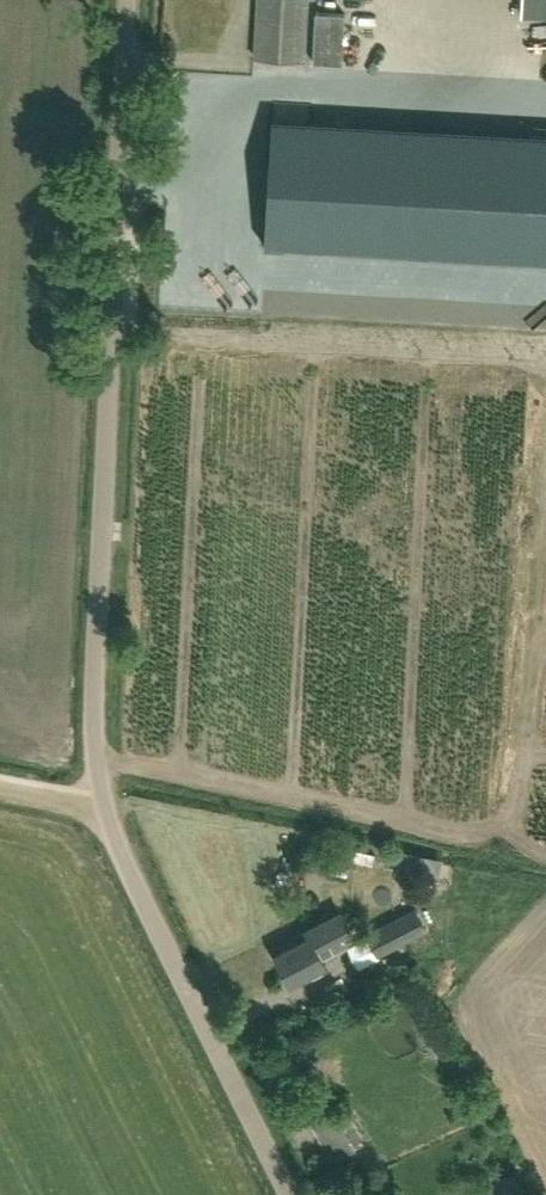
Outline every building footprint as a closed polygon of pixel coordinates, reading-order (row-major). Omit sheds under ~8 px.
[(309,0),(258,0),(254,57),(305,60),(309,0)] [(522,13),(545,15),(545,0),(523,0),(522,13)] [(321,63),(351,63),(351,14),(321,14),(321,63)] [(285,244),(545,259),(545,139),(306,125),(305,147),(283,146),(278,244),(285,244)] [(441,860),(401,851),(397,871),(437,880),(441,860)] [(336,873),(354,875),(357,859),(338,856),(336,873)] [(415,914),(368,937),(377,957),(424,933),(415,914)] [(275,955),(289,983),(325,966),(320,955),(352,939),(340,915),(307,932),(310,938),(275,955)] [(329,1163),(355,1151),(339,1116),(326,1122),(325,1119),(315,1123),(317,1126),(313,1128),(329,1163)]
